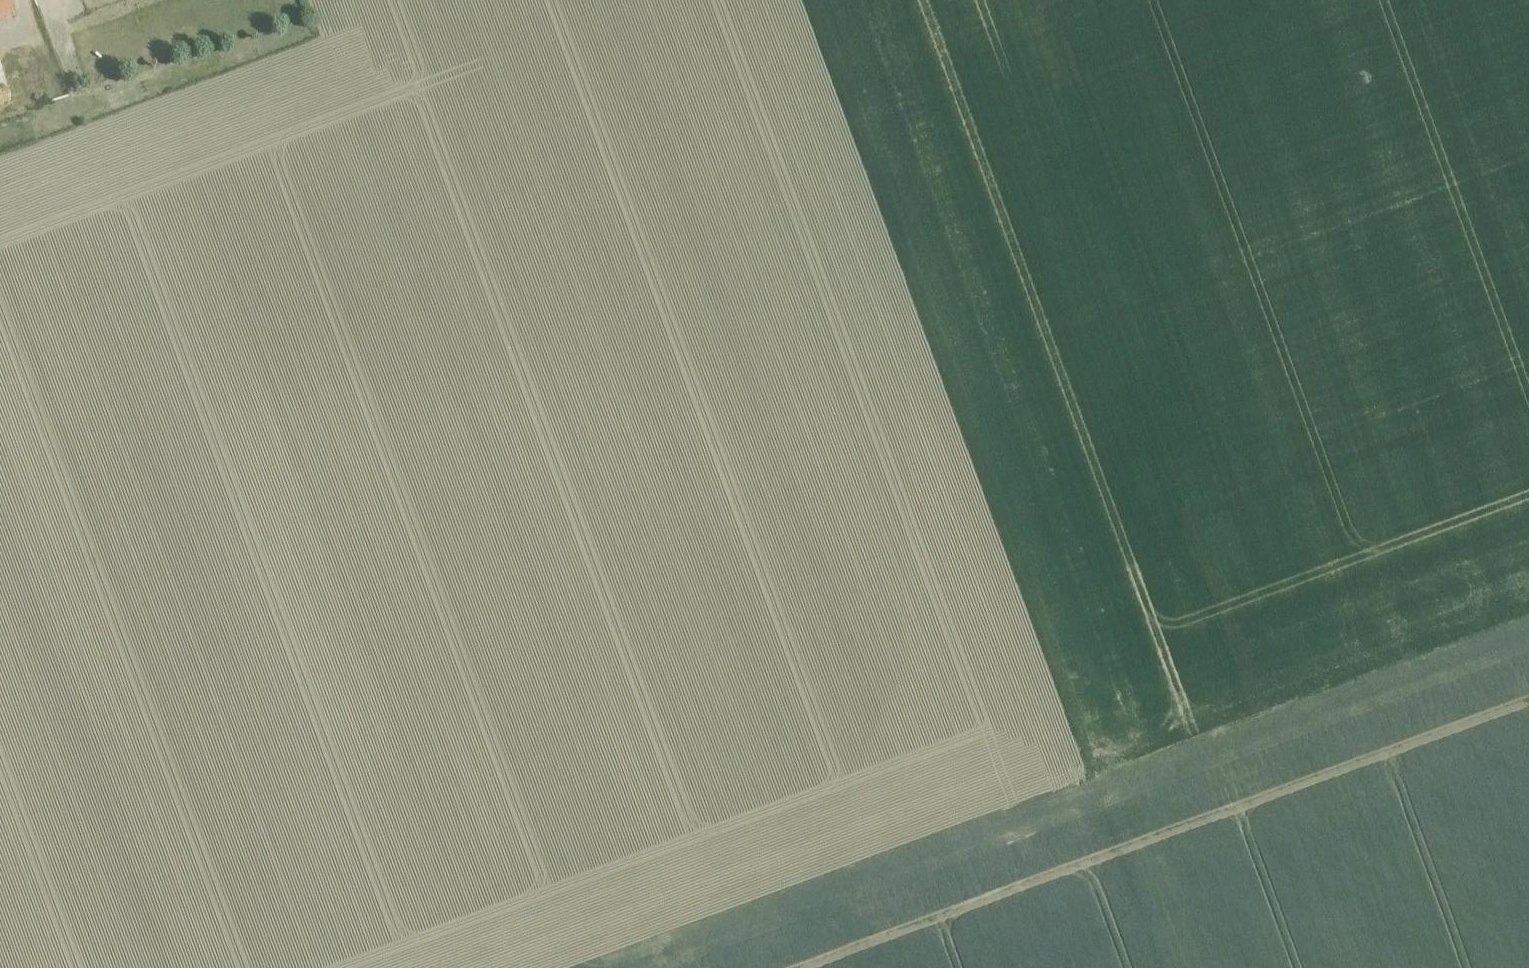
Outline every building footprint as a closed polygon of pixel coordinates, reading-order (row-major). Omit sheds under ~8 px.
[(11,18),(6,0),(0,0),(0,20),(11,18)]
